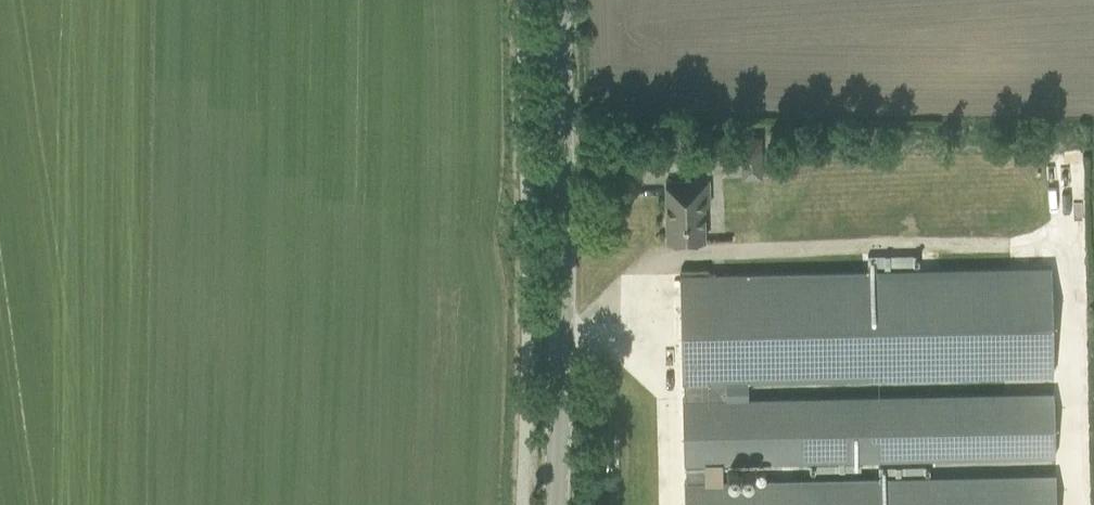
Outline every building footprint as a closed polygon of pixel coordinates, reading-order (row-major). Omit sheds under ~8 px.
[(707,138),(708,169),(742,168),(742,171),(761,170),(760,137),(707,138)] [(703,205),(709,205),(708,180),(665,181),(667,241),(704,240),(703,205)] [(679,274),(680,322),(682,382),(683,382),(683,399),(682,399),(683,463),(685,463),(685,481),(684,481),(684,504),(1056,504),(1055,472),(721,481),(720,463),(1055,454),(1053,392),(727,398),(726,381),(1053,374),(1051,266),(679,274)]
